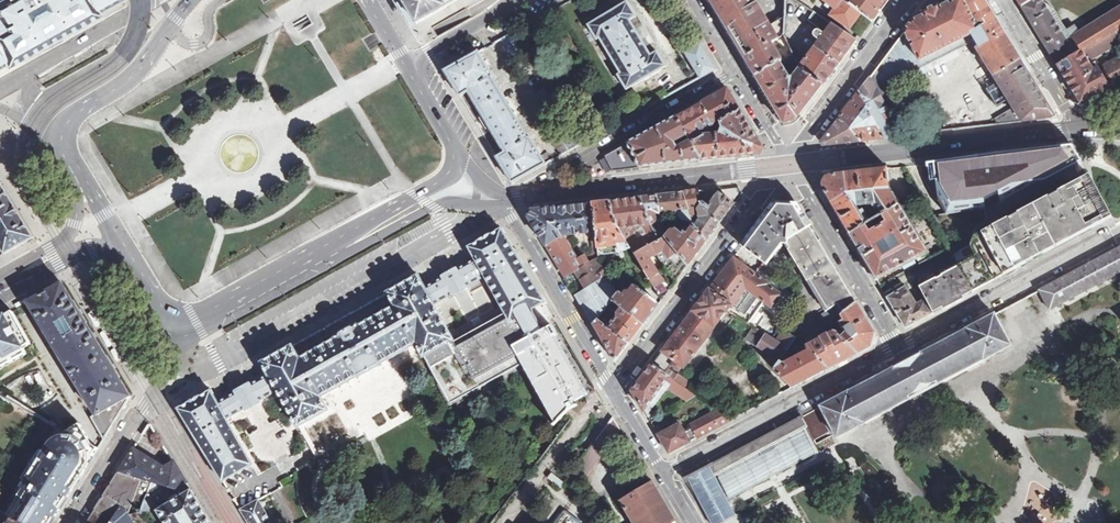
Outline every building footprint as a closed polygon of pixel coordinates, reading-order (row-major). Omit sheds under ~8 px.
[(2,64),(4,66),(97,14),(96,11),(116,0),(0,0),(0,65),(2,64)] [(416,24),(448,6),(448,5),(457,0),(402,0),(416,24)] [(782,62),(771,43),(784,36),(785,16),(769,25),(754,0),(711,0),(709,1),(755,77),(782,62)] [(861,14),(848,3),(843,0),(842,0),(835,8),(835,7),(829,16),(849,29),(861,14)] [(848,3),(861,14),(872,22),(888,0),(850,0),(848,3)] [(1014,108),(995,119),(999,124),(1022,121),(1051,118),(1054,116),(1027,72),(1019,59),(993,17),(990,12),(983,0),(929,0),(918,14),(905,32),(876,70),(899,59),(904,68),(919,60),(970,33),(974,40),(972,41),(993,75),(1005,93),(1014,108)] [(1022,7),(1034,25),(1049,50),(1058,65),(1081,52),(1115,32),(1117,35),(1119,33),(1119,32),(1119,30),(1119,29),(1119,28),(1119,12),(1074,41),(1069,44),(1041,0),(1033,0),(1022,7)] [(618,75),(627,89),(666,66),(657,51),(651,55),(630,20),(636,16),(628,2),(589,25),(598,39),(600,37),(621,73),(618,75)] [(827,21),(817,14),(812,21),(827,31),(832,24),(827,21)] [(815,47),(840,64),(857,41),(832,24),(827,31),(815,47)] [(1117,35),(1115,32),(1081,52),(1058,65),(1066,79),(1080,102),(1099,91),(1119,80),(1119,58),(1100,70),(1098,67),(1093,71),(1091,68),(1095,66),(1093,63),(1090,65),(1087,61),(1119,41),(1117,35)] [(876,70),(870,79),(889,113),(891,112),(904,136),(926,133),(926,127),(905,129),(883,86),(967,45),(999,98),(1005,93),(993,75),(972,41),(974,40),(970,33),(919,60),(904,68),(899,59),(876,70)] [(502,38),(513,57),(521,53),(509,34),(502,38)] [(685,53),(700,78),(716,70),(700,43),(685,53)] [(824,85),(840,64),(815,47),(800,68),(801,68),(824,85)] [(496,157),(512,183),(546,164),(487,66),(486,66),(484,63),(485,62),(478,51),(444,70),(460,97),(468,92),(485,119),(486,119),(487,121),(489,124),(488,124),(504,152),(496,157)] [(824,85),(801,68),(793,78),(790,78),(783,66),(795,58),(794,56),(782,62),(755,77),(784,125),(785,126),(791,125),(794,123),(797,121),(800,117),(824,85)] [(883,138),(904,136),(891,112),(889,113),(870,79),(865,85),(858,93),(883,138)] [(691,143),(702,137),(700,133),(720,121),(740,110),(727,88),(676,117),(687,136),(690,141),(691,143)] [(873,139),(883,138),(858,93),(849,106),(840,118),(860,141),(873,139)] [(691,143),(701,160),(760,153),(763,148),(756,136),(740,110),(720,121),(723,129),(721,134),(704,136),(702,137),(691,143)] [(628,144),(641,168),(659,166),(701,160),(691,143),(690,141),(678,148),(674,143),(687,136),(676,117),(669,121),(628,144)] [(823,146),(860,141),(840,118),(821,143),(823,146)] [(939,132),(976,127),(975,120),(938,125),(939,132)] [(559,147),(563,155),(578,146),(569,132),(561,136),(555,127),(547,131),(556,149),(559,147)] [(613,171),(641,168),(628,144),(605,156),(613,171)] [(979,163),(978,158),(927,164),(928,168),(929,168),(929,164),(935,164),(939,201),(947,214),(986,209),(985,200),(1000,193),(1002,204),(1081,161),(1072,146),(995,155),(995,161),(979,163)] [(881,215),(899,205),(890,190),(888,167),(834,174),(825,177),(822,184),(824,192),(849,234),(870,221),(868,217),(870,216),(868,213),(867,214),(865,213),(863,211),(860,213),(857,207),(872,206),(875,210),(877,208),(881,215)] [(958,265),(974,291),(1112,217),(1106,206),(1090,175),(1049,198),(1047,193),(1038,195),(1031,199),(1024,203),(1016,210),(1018,213),(1000,223),(998,226),(989,223),(974,231),(971,245),(952,255),(958,265)] [(4,253),(11,250),(33,237),(19,213),(0,182),(0,247),(4,253)] [(694,225),(706,241),(716,228),(734,204),(713,189),(707,190),(707,191),(708,191),(708,194),(706,196),(701,192),(701,191),(684,192),(694,225)] [(694,225),(684,192),(657,195),(660,212),(676,210),(677,214),(680,217),(683,220),(687,221),(689,223),(692,225),(694,225)] [(642,197),(658,241),(665,237),(666,236),(655,214),(660,212),(657,195),(642,197)] [(611,201),(631,248),(635,254),(650,245),(658,241),(642,197),(611,201)] [(593,203),(596,232),(598,245),(614,243),(617,252),(620,256),(624,255),(622,251),(631,248),(611,201),(593,203)] [(766,264),(767,265),(778,250),(777,249),(780,244),(785,244),(808,281),(810,280),(834,266),(832,264),(830,265),(829,263),(828,261),(830,260),(796,203),(777,202),(762,221),(764,223),(762,226),(760,229),(758,227),(742,247),(766,264)] [(576,271),(590,263),(587,255),(579,259),(564,235),(596,232),(593,203),(533,212),(530,218),(565,277),(576,271)] [(877,281),(928,253),(899,205),(881,215),(870,221),(849,234),(877,281)] [(665,237),(687,266),(706,241),(694,225),(687,234),(685,232),(683,234),(676,228),(671,230),(666,236),(665,237)] [(181,413),(190,427),(207,455),(220,476),(219,477),(222,482),(223,482),(223,481),(253,464),(229,421),(278,392),(298,427),(329,410),(322,397),(416,344),(424,359),(450,407),(525,366),(556,423),(560,420),(569,409),(576,406),(574,402),(588,394),(556,336),(557,335),(555,330),(552,325),(548,328),(538,309),(537,307),(543,303),(544,304),(547,303),(543,297),(542,298),(525,269),(504,233),(505,233),(502,228),(467,247),(469,250),(474,259),(457,268),(454,269),(455,270),(454,270),(455,272),(451,274),(446,276),(446,275),(445,275),(444,274),(442,276),(426,286),(419,274),(386,292),(387,294),(387,293),(393,304),(299,356),(294,346),(294,345),(293,343),(261,361),(268,374),(250,384),(249,384),(248,384),(248,385),(247,386),(248,387),(243,389),(240,391),(239,390),(237,391),(237,390),(235,391),(236,392),(218,402),(211,390),(177,408),(180,414),(181,413)] [(658,241),(650,245),(656,255),(659,261),(676,281),(687,266),(665,237),(658,241)] [(650,258),(656,255),(650,245),(635,254),(662,299),(666,294),(656,276),(659,274),(650,258)] [(1039,291),(1045,300),(1050,310),(1119,272),(1119,248),(1039,291)] [(705,295),(728,310),(731,305),(747,316),(760,298),(772,307),(781,294),(769,285),(770,284),(734,258),(726,268),(705,295)] [(586,288),(607,276),(597,259),(590,263),(576,271),(586,288)] [(776,282),(778,273),(767,265),(766,264),(761,271),(776,282)] [(919,285),(933,313),(974,291),(958,265),(941,274),(942,275),(936,279),(935,277),(919,285)] [(856,302),(834,266),(810,280),(828,310),(840,302),(845,311),(856,302)] [(776,282),(782,287),(787,280),(778,273),(776,282)] [(611,302),(618,293),(607,276),(586,288),(576,295),(594,325),(598,320),(611,302)] [(621,309),(642,325),(659,303),(628,280),(618,293),(611,302),(621,309)] [(98,416),(131,396),(125,385),(116,371),(98,341),(76,306),(63,284),(29,303),(96,414),(98,416)] [(905,327),(931,314),(924,302),(923,301),(916,305),(904,284),(900,286),(885,295),(905,327)] [(121,294),(117,296),(125,310),(129,307),(121,294)] [(30,298),(28,295),(16,303),(18,306),(30,298)] [(671,365),(679,371),(682,367),(683,368),(728,310),(705,295),(659,356),(670,365),(671,366),(671,365)] [(111,300),(120,314),(124,311),(115,297),(111,300)] [(874,333),(856,302),(845,311),(842,313),(846,321),(842,324),(847,333),(842,338),(856,354),(870,346),(874,333)] [(357,317),(371,312),(369,306),(355,312),(357,317)] [(621,309),(607,328),(628,344),(642,325),(621,309)] [(90,310),(86,312),(96,328),(100,326),(90,310)] [(32,344),(13,311),(0,319),(0,371),(28,356),(24,349),(32,344)] [(828,404),(844,435),(924,391),(1018,343),(1002,312),(908,360),(828,404)] [(124,315),(134,330),(135,329),(126,314),(124,315)] [(122,317),(131,331),(134,330),(124,315),(122,317)] [(615,361),(616,361),(628,344),(607,328),(598,320),(594,325),(593,325),(596,329),(596,328),(598,331),(597,332),(615,361)] [(112,344),(103,329),(101,330),(103,333),(104,333),(111,344),(112,344)] [(103,333),(101,330),(99,332),(108,346),(111,344),(104,333),(103,333)] [(144,330),(140,333),(148,345),(152,343),(144,330)] [(777,341),(788,349),(792,344),(797,337),(785,330),(777,341)] [(749,344),(756,339),(751,332),(744,337),(749,344)] [(134,336),(143,349),(147,346),(139,333),(134,336)] [(827,369),(856,354),(842,338),(839,335),(834,333),(828,336),(827,334),(820,338),(821,339),(807,347),(810,351),(827,369)] [(754,343),(780,361),(788,349),(777,341),(767,335),(765,337),(760,334),(754,343)] [(797,337),(792,344),(795,349),(804,344),(797,337)] [(121,360),(113,348),(110,350),(117,362),(121,360)] [(792,388),(827,369),(810,351),(786,364),(780,361),(774,370),(792,388)] [(670,365),(659,356),(652,365),(663,372),(670,365)] [(687,401),(696,396),(663,372),(652,365),(645,374),(633,391),(644,410),(666,381),(673,386),(671,389),(687,401)] [(63,389),(71,381),(61,371),(53,379),(63,389)] [(103,438),(104,439),(131,396),(98,416),(96,414),(91,417),(103,438)] [(28,420),(18,451),(5,492),(4,491),(2,494),(0,500),(0,510),(13,518),(21,522),(52,522),(54,519),(66,500),(99,448),(93,447),(81,425),(65,435),(0,401),(0,407),(28,420)] [(18,451),(28,420),(0,407),(0,442),(18,451)] [(658,434),(669,453),(731,420),(718,411),(690,426),(691,429),(684,432),(679,424),(658,434)] [(807,426),(802,416),(744,447),(710,465),(684,479),(686,482),(689,480),(712,522),(722,522),(736,515),(734,512),(731,505),(728,500),(752,488),(774,476),(802,461),(820,451),(816,443),(807,426)] [(588,449),(599,458),(607,446),(608,446),(621,430),(613,417),(588,449)] [(166,485),(167,486),(172,488),(177,490),(188,483),(175,462),(165,468),(133,449),(119,472),(153,481),(166,485)] [(571,480),(575,489),(584,478),(573,469),(567,477),(571,480)] [(141,516),(141,515),(141,514),(129,516),(135,500),(145,503),(148,493),(153,481),(119,472),(97,507),(87,522),(145,522),(141,516)] [(148,493),(155,503),(168,495),(169,490),(167,486),(166,485),(153,481),(148,493)] [(636,522),(672,522),(675,521),(652,482),(622,500),(636,522)] [(165,522),(212,522),(192,490),(158,511),(165,522)] [(141,515),(141,516),(155,507),(155,506),(156,505),(155,503),(148,493),(145,503),(141,514),(141,515)] [(258,499),(240,510),(248,522),(273,522),(258,499)] [(13,518),(0,510),(0,522),(10,522),(13,518)] [(581,522),(566,511),(564,511),(555,522),(581,522)]
